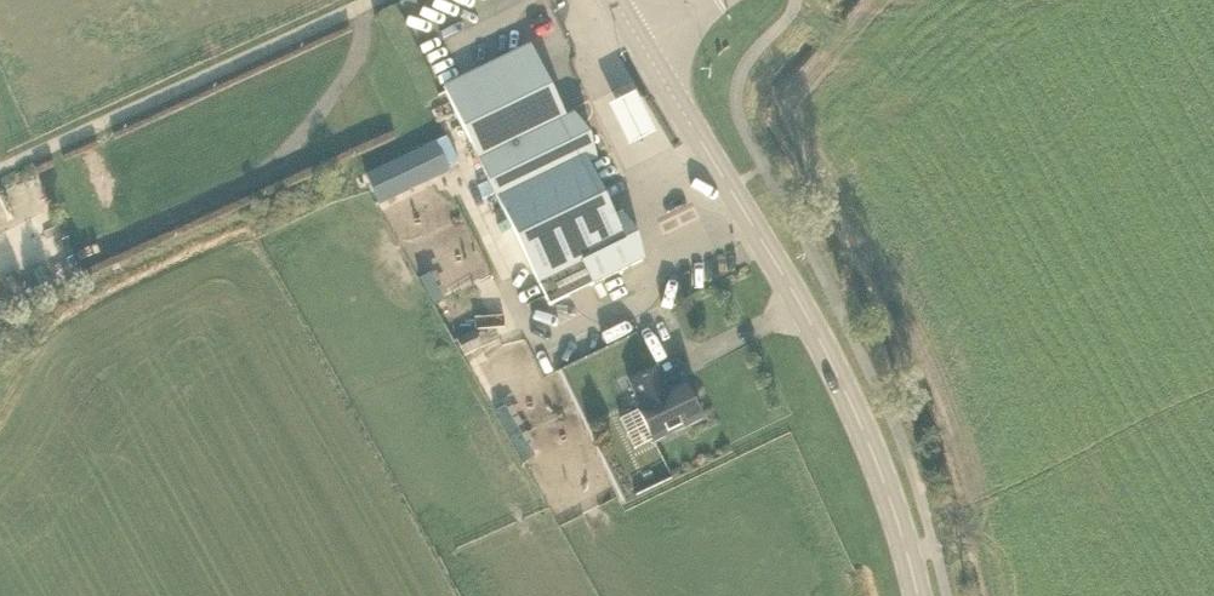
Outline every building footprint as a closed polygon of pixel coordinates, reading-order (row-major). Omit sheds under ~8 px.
[(642,261),(631,239),(627,241),(531,45),(444,87),(473,147),(472,147),(507,220),(508,220),(550,306),(642,261)] [(442,197),(479,176),(465,152),(428,173),(442,197)] [(463,356),(483,348),(476,333),(457,341),(463,356)] [(630,379),(627,380),(639,407),(636,408),(653,443),(703,420),(686,385),(666,394),(663,389),(667,387),(656,365),(629,378),(630,379)]
